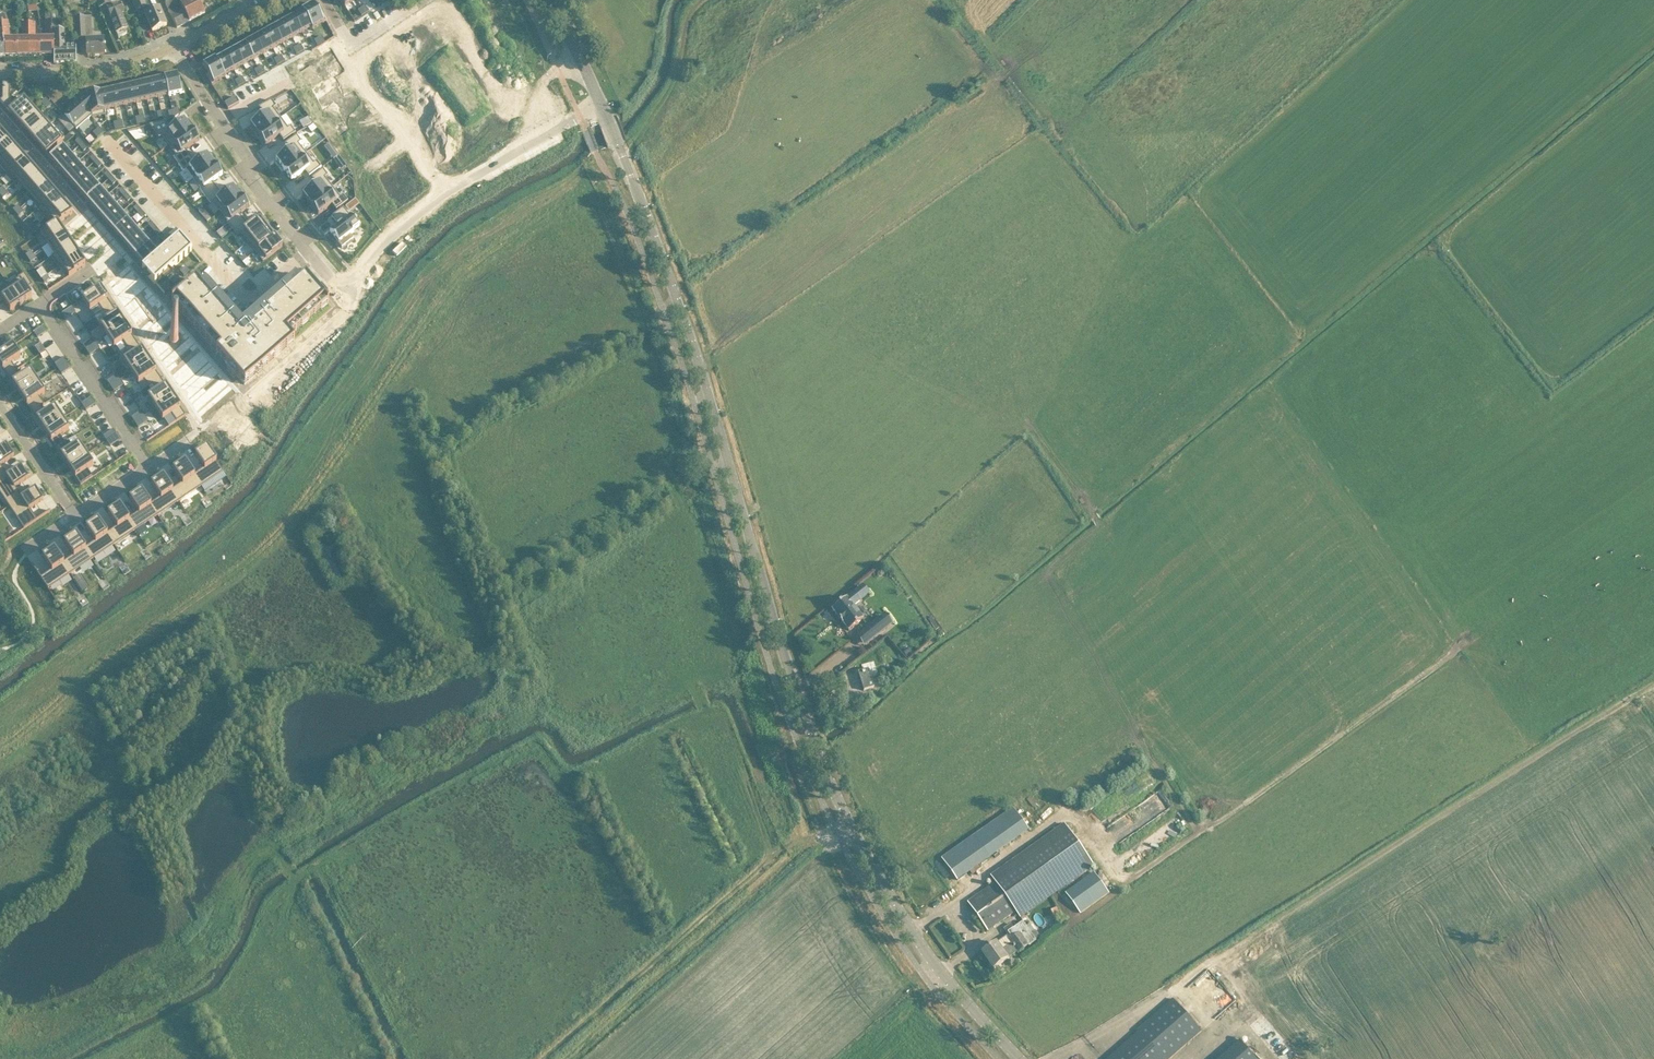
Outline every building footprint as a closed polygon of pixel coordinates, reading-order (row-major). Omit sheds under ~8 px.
[(139,17),(145,15),(152,31),(167,25),(160,8),(149,13),(143,0),(132,0),(139,17)] [(181,5),(179,0),(171,0),(166,3),(165,5),(177,28),(190,22),(181,5)] [(189,1),(181,5),(190,22),(205,14),(199,3),(200,2),(198,0),(189,0),(189,1)] [(107,9),(112,23),(118,38),(127,33),(126,30),(127,29),(121,14),(124,13),(120,4),(107,9)] [(313,4),(301,11),(302,12),(303,12),(312,28),(311,28),(312,30),(326,22),(320,12),(318,13),(313,4)] [(302,12),(293,18),(302,34),(311,28),(312,28),(303,12),(302,12)] [(46,39),(42,39),(41,40),(41,56),(54,56),(53,37),(52,36),(52,31),(51,20),(51,13),(45,14),(46,39)] [(86,38),(87,55),(87,56),(104,55),(103,40),(92,40),(91,17),(74,18),(76,39),(86,38)] [(293,18),(283,23),(292,39),(302,34),(293,18)] [(29,24),(29,57),(41,56),(41,40),(36,40),(36,24),(34,19),(29,19),(29,24)] [(53,37),(54,56),(54,63),(76,62),(76,46),(64,46),(64,30),(59,30),(59,20),(51,20),(52,31),(52,36),(53,37)] [(5,57),(17,57),(17,40),(11,40),(8,21),(6,22),(2,23),(5,57)] [(283,23),(274,28),(282,44),(292,39),(283,23)] [(17,57),(18,57),(29,57),(29,24),(23,24),(23,40),(17,40),(17,57)] [(274,28),(264,34),(273,50),(282,44),(274,28)] [(264,34),(254,39),(263,55),(273,50),(264,34)] [(254,39),(244,44),(253,61),(263,55),(254,39)] [(244,44),(235,50),(243,66),(253,61),(244,44)] [(316,49),(294,61),(300,70),(311,63),(317,72),(337,59),(330,49),(320,55),(316,49)] [(235,50),(225,55),(234,71),(243,66),(235,50)] [(216,60),(215,61),(224,77),(224,76),(234,71),(225,55),(216,60)] [(215,59),(203,65),(208,74),(206,75),(212,86),(225,78),(224,76),(224,77),(215,61),(216,60),(215,59)] [(323,81),(312,88),(318,96),(338,82),(334,76),(343,69),(337,59),(317,72),(323,81)] [(177,75),(164,78),(164,79),(165,78),(169,96),(168,96),(168,97),(184,94),(182,84),(179,85),(177,75)] [(164,79),(154,81),(158,99),(168,96),(169,96),(165,78),(164,79)] [(154,81),(143,83),(147,101),(158,99),(154,81)] [(2,99),(0,101),(9,111),(15,106),(10,100),(10,96),(10,91),(10,90),(10,83),(3,84),(2,99)] [(143,83),(132,86),(136,104),(147,101),(143,83)] [(339,84),(318,98),(324,106),(334,99),(340,108),(360,95),(353,85),(344,91),(339,84)] [(132,86),(121,88),(125,106),(136,104),(132,86)] [(121,88),(110,90),(114,109),(125,106),(121,88)] [(100,93),(104,111),(114,109),(110,90),(100,93)] [(100,92),(87,95),(87,96),(92,117),(92,119),(105,116),(104,111),(100,93),(100,92)] [(461,93),(450,102),(454,108),(466,99),(461,93)] [(346,117),(336,124),(341,131),(361,118),(357,111),(366,105),(360,95),(340,108),(346,117)] [(503,95),(497,99),(504,111),(510,107),(503,95)] [(87,96),(64,116),(76,130),(92,117),(87,96)] [(9,111),(18,122),(21,125),(21,126),(36,113),(24,98),(15,106),(9,111)] [(236,98),(225,104),(229,110),(239,104),(236,98)] [(264,116),(250,126),(258,136),(280,119),(273,109),(276,107),(272,101),(258,108),(264,116)] [(36,113),(21,126),(30,136),(33,139),(34,140),(48,127),(49,127),(52,125),(47,119),(44,122),(36,113)] [(308,117),(303,120),(307,126),(312,123),(308,117)] [(258,136),(265,147),(279,137),(283,142),(295,133),(291,127),(288,129),(280,119),(258,136)] [(165,122),(149,126),(159,139),(161,137),(169,147),(192,130),(184,120),(170,130),(165,122)] [(360,124),(348,133),(352,139),(353,139),(357,136),(365,146),(386,131),(378,120),(364,130),(360,124)] [(313,123),(308,127),(312,132),(317,128),(313,123)] [(71,125),(66,129),(70,133),(75,129),(71,125)] [(48,127),(34,140),(42,150),(45,153),(46,154),(64,139),(60,134),(57,136),(49,127),(48,127)] [(192,130),(169,147),(176,157),(173,159),(178,166),(190,157),(185,151),(199,141),(192,130)] [(0,133),(0,149),(8,142),(1,133),(0,133)] [(289,151),(276,161),(284,171),(306,154),(299,144),(301,142),(297,136),(285,145),(289,151)] [(0,149),(0,165),(16,150),(8,142),(0,149)] [(378,144),(367,153),(371,159),(383,151),(378,144)] [(63,146),(49,158),(57,166),(70,155),(63,146)] [(0,165),(0,168),(6,175),(24,159),(16,150),(0,165)] [(334,150),(329,154),(333,160),(338,156),(336,153),(334,150)] [(284,171),(283,171),(291,182),(305,171),(309,177),(321,168),(316,161),(313,164),(306,154),(284,171)] [(70,155),(57,166),(64,175),(77,163),(70,155)] [(190,157),(178,166),(183,173),(186,171),(193,181),(214,165),(207,155),(195,163),(190,157)] [(333,160),(337,165),(342,161),(338,156),(333,160)] [(24,159),(6,175),(14,184),(17,182),(17,181),(32,168),(24,159)] [(77,163),(64,175),(71,183),(85,171),(77,163)] [(214,165),(193,181),(200,191),(199,191),(205,198),(217,189),(212,183),(222,176),(215,165),(214,165)] [(32,168),(17,181),(17,182),(25,190),(39,177),(32,168)] [(408,168),(389,182),(403,201),(413,193),(406,183),(414,176),(408,168)] [(316,185),(302,195),(310,205),(332,188),(325,178),(328,176),(323,170),(311,179),(316,185)] [(85,171),(71,183),(79,192),(92,180),(85,171)] [(39,177),(25,190),(32,199),(47,186),(39,177)] [(92,180),(79,192),(87,200),(100,188),(99,188),(92,180)] [(389,182),(369,196),(376,205),(385,198),(392,208),(403,201),(389,182)] [(47,186),(32,199),(40,207),(40,208),(55,195),(47,186)] [(217,189),(205,198),(210,205),(212,204),(220,213),(241,197),(233,187),(222,196),(217,189)] [(100,188),(87,200),(94,208),(107,197),(100,188),(99,188),(100,188)] [(310,205),(318,216),(332,205),(336,210),(348,201),(343,195),(340,197),(332,188),(310,205)] [(40,207),(37,210),(45,219),(63,204),(55,195),(40,208),(40,207)] [(107,197),(94,208),(101,217),(115,205),(107,197)] [(241,197),(220,213),(227,223),(226,224),(232,231),(244,221),(239,215),(249,207),(241,197)] [(363,197),(357,202),(366,213),(372,208),(363,197)] [(63,204),(45,219),(52,227),(55,225),(57,224),(57,225),(72,215),(63,204)] [(115,205),(101,217),(109,225),(122,213),(115,205)] [(338,226),(330,233),(342,249),(353,239),(350,235),(359,228),(343,208),(331,218),(338,226)] [(122,213),(109,225),(116,233),(129,222),(122,213)] [(244,221),(232,231),(237,238),(241,235),(248,244),(267,229),(260,219),(249,228),(244,221)] [(129,222),(116,233),(123,242),(137,230),(129,222)] [(52,227),(40,235),(48,245),(64,235),(57,225),(57,224),(55,225),(52,227)] [(177,229),(169,236),(173,240),(180,234),(177,229)] [(216,234),(221,239),(226,235),(222,229),(216,234)] [(267,229),(248,244),(255,253),(274,238),(267,229)] [(137,230),(123,242),(130,250),(144,238),(137,230)] [(64,235),(48,245),(54,255),(55,256),(71,245),(64,235)] [(144,238),(130,250),(138,258),(151,247),(144,238)] [(146,267),(142,270),(144,273),(150,280),(154,285),(155,285),(161,279),(170,271),(192,252),(179,238),(171,245),(159,256),(158,255),(145,267),(146,267)] [(274,238),(255,253),(262,263),(263,263),(282,248),(274,238)] [(54,255),(51,258),(58,269),(62,267),(62,266),(78,255),(71,245),(55,256),(54,255)] [(151,247),(138,258),(145,267),(158,255),(151,247)] [(78,255),(62,266),(62,267),(69,277),(85,266),(78,255)] [(42,269),(36,273),(41,280),(47,276),(42,269)] [(186,269),(181,274),(184,278),(190,273),(186,269)] [(10,287),(9,288),(21,305),(32,298),(26,290),(32,286),(24,274),(18,278),(20,281),(10,287)] [(176,298),(171,302),(230,369),(237,377),(244,385),(256,375),(261,371),(294,342),(290,337),(328,303),(324,299),(317,290),(305,277),(299,283),(241,333),(201,287),(195,281),(184,290),(176,298)] [(177,277),(171,282),(175,286),(181,281),(177,277)] [(0,289),(0,307),(5,304),(10,312),(21,305),(9,288),(10,287),(8,284),(0,289)] [(100,288),(82,300),(90,311),(98,306),(103,312),(103,313),(112,307),(100,288)] [(72,307),(61,314),(65,320),(75,313),(72,307)] [(105,323),(99,326),(107,337),(124,325),(112,307),(103,313),(103,312),(100,315),(105,323)] [(124,325),(107,337),(114,348),(115,347),(123,342),(127,349),(128,349),(137,343),(124,325)] [(43,326),(33,333),(37,339),(47,332),(43,326)] [(170,338),(170,339),(170,341),(170,342),(171,343),(173,344),(174,344),(176,344),(177,343),(178,342),(178,340),(178,339),(178,337),(177,336),(175,335),(174,335),(172,336),(171,336),(170,338)] [(93,339),(83,346),(86,351),(96,344),(93,339)] [(129,359),(124,362),(131,373),(149,361),(137,343),(128,349),(127,349),(124,351),(129,359)] [(96,344),(86,351),(89,356),(99,349),(96,344)] [(0,355),(0,366),(7,377),(16,371),(12,364),(20,358),(13,347),(0,355)] [(64,358),(54,365),(58,370),(68,363),(64,358)] [(149,361),(131,373),(138,384),(144,380),(149,388),(152,386),(161,380),(149,361)] [(68,363),(58,370),(61,375),(71,368),(68,363)] [(16,371),(7,377),(20,395),(37,383),(30,373),(21,378),(16,371)] [(117,375),(107,382),(110,387),(120,380),(117,375)] [(120,380),(110,387),(114,392),(124,386),(120,380)] [(157,393),(148,399),(155,410),(173,398),(161,380),(152,386),(157,393)] [(37,383),(20,395),(32,413),(41,407),(41,408),(44,406),(39,398),(44,394),(37,383)] [(89,394),(79,401),(82,406),(92,399),(89,394)] [(173,398),(155,410),(162,420),(164,420),(169,427),(176,422),(185,416),(173,398)] [(92,399),(82,406),(86,411),(96,404),(92,399)] [(41,407),(32,413),(44,432),(62,420),(54,409),(46,415),(41,408),(41,407)] [(141,411),(131,418),(135,423),(145,417),(141,411)] [(145,417),(135,423),(138,429),(148,422),(145,417)] [(62,420),(44,432),(56,450),(65,444),(65,443),(60,436),(69,430),(62,420)] [(113,430),(103,437),(106,442),(116,436),(113,430)] [(116,436),(106,442),(110,447),(120,441),(116,436)] [(65,444),(56,450),(68,468),(86,456),(79,445),(73,449),(68,441),(65,443),(65,444)] [(8,477),(7,476),(1,466),(14,457),(6,446),(0,450),(0,482),(8,477)] [(194,476),(193,476),(201,488),(223,473),(207,448),(195,456),(204,469),(194,476)] [(86,456),(68,468),(81,486),(93,478),(88,470),(93,467),(86,456)] [(172,490),(171,491),(179,502),(201,488),(193,476),(194,476),(185,463),(173,471),(182,484),(172,490)] [(0,482),(0,494),(9,507),(22,499),(22,498),(15,488),(28,479),(21,467),(7,476),(8,477),(0,482)] [(150,505),(157,517),(179,502),(171,491),(172,490),(163,477),(151,485),(160,498),(150,505)] [(22,499),(9,507),(24,530),(37,521),(37,520),(30,510),(43,501),(35,489),(22,498),(22,499)] [(128,520),(136,531),(157,517),(150,505),(141,492),(129,500),(138,513),(128,520)] [(107,534),(106,534),(114,546),(136,531),(128,520),(119,506),(108,514),(117,527),(107,534)] [(85,549),(84,549),(92,561),(114,546),(106,534),(107,534),(98,521),(86,529),(95,542),(85,549)] [(11,538),(8,533),(1,538),(4,543),(11,538)] [(63,563),(63,564),(70,575),(92,561),(84,549),(85,549),(76,535),(64,543),(73,557),(63,563)] [(41,578),(40,578),(48,590),(70,575),(63,564),(63,563),(54,550),(42,558),(51,571),(41,578)] [(73,580),(77,585),(82,581),(79,576),(73,580)] [(844,596),(829,608),(847,629),(861,617),(844,596)] [(883,610),(858,631),(866,641),(891,620),(883,610)] [(868,669),(858,672),(864,691),(874,688),(868,669)] [(996,883),(977,896),(968,902),(989,931),(1016,911),(1021,918),(1091,869),(1095,866),(1064,824),(991,876),(996,883)] [(958,880),(990,858),(990,857),(992,856),(988,849),(985,851),(975,836),(943,858),(958,880)] [(1066,893),(1066,894),(1080,913),(1109,893),(1094,873),(1066,893)] [(1054,921),(1063,917),(1058,908),(1050,912),(1054,921)] [(1024,922),(1023,922),(1016,926),(1016,927),(1014,929),(1013,928),(1008,932),(1010,935),(998,943),(997,943),(992,947),(983,953),(994,969),(1003,963),(1009,959),(1008,959),(1018,952),(1019,952),(1029,945),(1030,946),(1037,941),(1032,933),(1035,931),(1031,925),(1028,927),(1024,922)] [(1201,1032),(1174,1000),(1137,1031),(1139,1034),(1112,1057),(1108,1053),(1102,1058),(1104,1058),(1170,1058),(1201,1032)] [(1248,1043),(1244,1046),(1240,1041),(1220,1058),(1256,1058),(1252,1055),(1256,1051),(1248,1043)]
